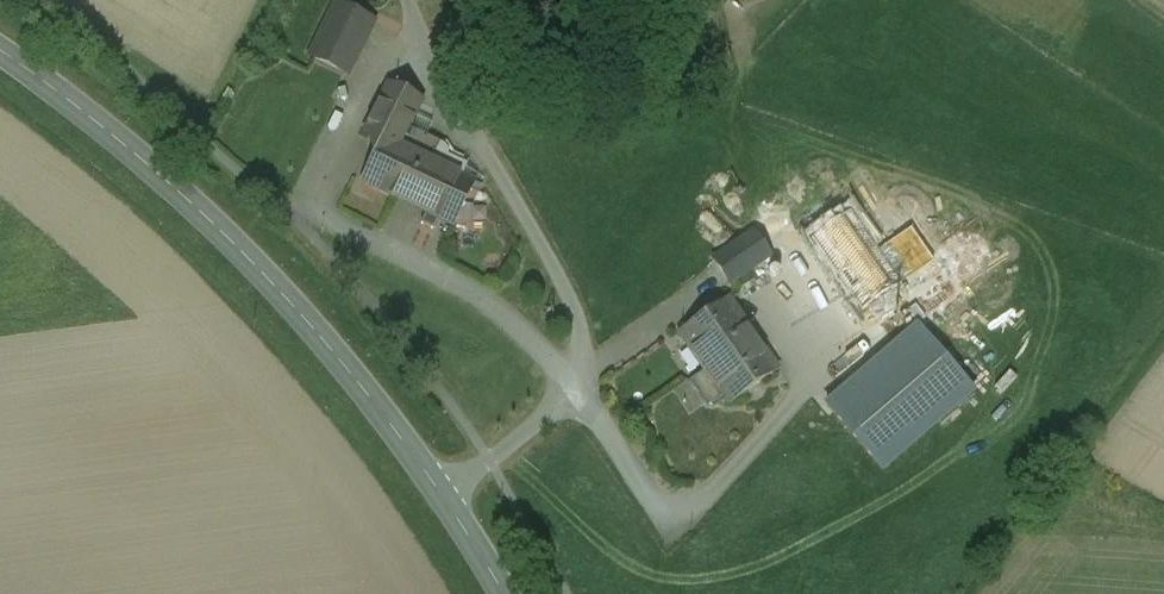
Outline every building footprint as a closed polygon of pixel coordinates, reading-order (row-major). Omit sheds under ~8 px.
[(342,7),(317,57),(313,56),(313,57),(345,73),(371,20),(339,4),(338,5),(342,7)] [(421,100),(389,84),(365,131),(382,139),(362,181),(453,225),(474,181),(462,176),(467,165),(448,155),(448,154),(447,153),(446,155),(441,166),(432,161),(441,143),(408,127),(421,100)] [(933,262),(884,189),(850,212),(900,285),(933,262)] [(850,212),(811,239),(861,312),(900,285),(850,212)] [(748,245),(718,266),(731,283),(761,263),(748,245)] [(778,370),(728,298),(679,333),(705,370),(725,399),(728,404),(778,370)] [(916,327),(826,405),(882,470),(972,392),(916,327)] [(725,399),(705,370),(689,381),(690,381),(707,407),(712,408),(725,399)]
